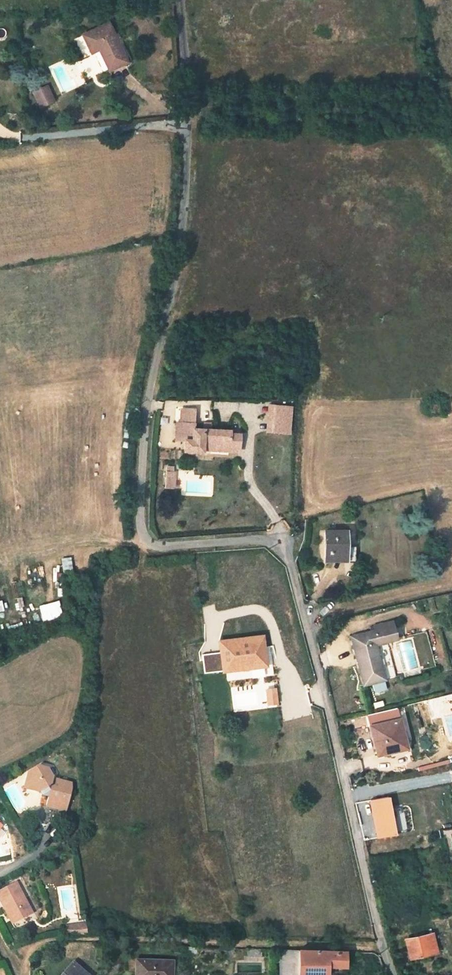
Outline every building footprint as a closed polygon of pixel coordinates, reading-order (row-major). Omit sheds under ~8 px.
[(97,52),(108,73),(124,65),(103,27),(79,40),(89,57),(97,52)] [(30,88),(33,107),(51,103),(48,84),(30,88)] [(292,431),(293,405),(275,405),(275,430),(292,431)] [(437,414),(438,405),(428,405),(428,414),(437,414)] [(181,424),(193,424),(193,410),(181,410),(181,424)] [(240,452),(240,431),(209,430),(203,430),(193,429),(193,424),(181,424),(177,423),(177,441),(185,441),(185,452),(204,453),(204,451),(204,445),(229,446),(229,452),(240,452)] [(175,472),(167,472),(167,488),(174,488),(175,472)] [(344,557),(344,531),(324,531),(325,558),(334,557),(344,557)] [(390,621),(371,626),(373,630),(392,625),(390,621)] [(395,639),(392,625),(373,630),(376,644),(395,639)] [(376,644),(373,630),(350,637),(363,685),(372,683),(384,679),(386,679),(376,644)] [(249,637),(219,641),(223,671),(236,669),(235,663),(252,661),(249,637)] [(204,655),(204,671),(221,670),(221,654),(204,655)] [(386,690),(384,679),(372,683),(374,693),(386,690)] [(399,718),(370,726),(377,755),(390,751),(406,748),(402,731),(399,718)] [(47,769),(38,767),(27,773),(25,782),(30,790),(38,792),(39,792),(41,796),(48,798),(46,805),(65,810),(70,789),(71,783),(57,780),(55,785),(51,787),(49,784),(52,777),(47,769)] [(395,834),(388,796),(370,800),(377,838),(395,834)] [(16,883),(0,892),(0,902),(3,907),(7,905),(16,921),(32,913),(16,883)] [(16,921),(7,905),(3,907),(11,923),(16,921)] [(76,926),(67,926),(66,935),(75,935),(76,926)] [(86,926),(76,926),(75,935),(88,935),(86,926)] [(432,934),(406,940),(410,959),(432,954),(431,949),(435,948),(432,934)] [(280,949),(279,974),(328,974),(328,966),(346,966),(346,964),(346,951),(280,949)] [(148,961),(148,960),(125,959),(125,969),(136,970),(135,974),(172,974),(173,961),(152,960),(152,961),(148,961)] [(72,963),(62,974),(86,974),(72,963)]
